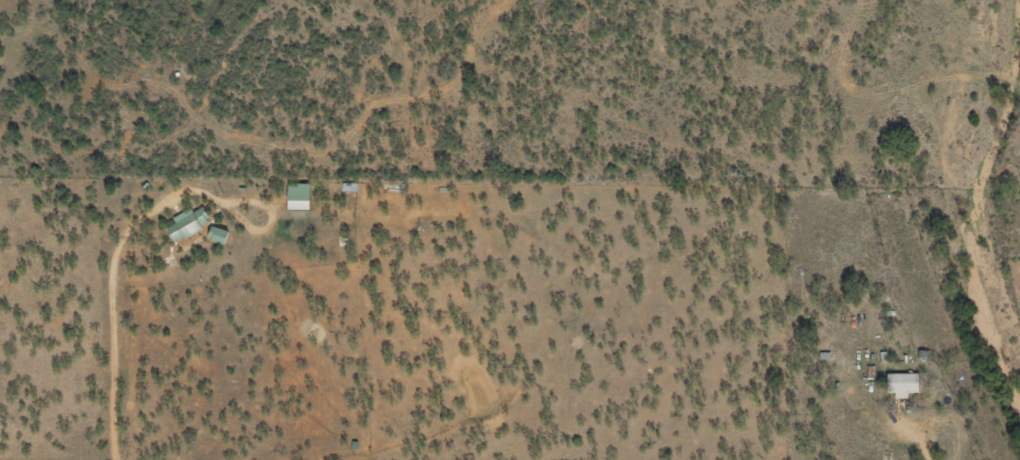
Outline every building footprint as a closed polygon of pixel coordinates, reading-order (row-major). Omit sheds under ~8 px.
[(311,185),(289,185),(289,212),(311,212),(311,185)] [(174,221),(177,226),(168,230),(176,245),(212,225),(204,210),(194,216),(191,211),(174,221)] [(209,241),(226,248),(231,235),(214,229),(209,241)] [(897,394),(897,400),(908,400),(908,394),(920,394),(920,375),(888,375),(888,394),(897,394)]
